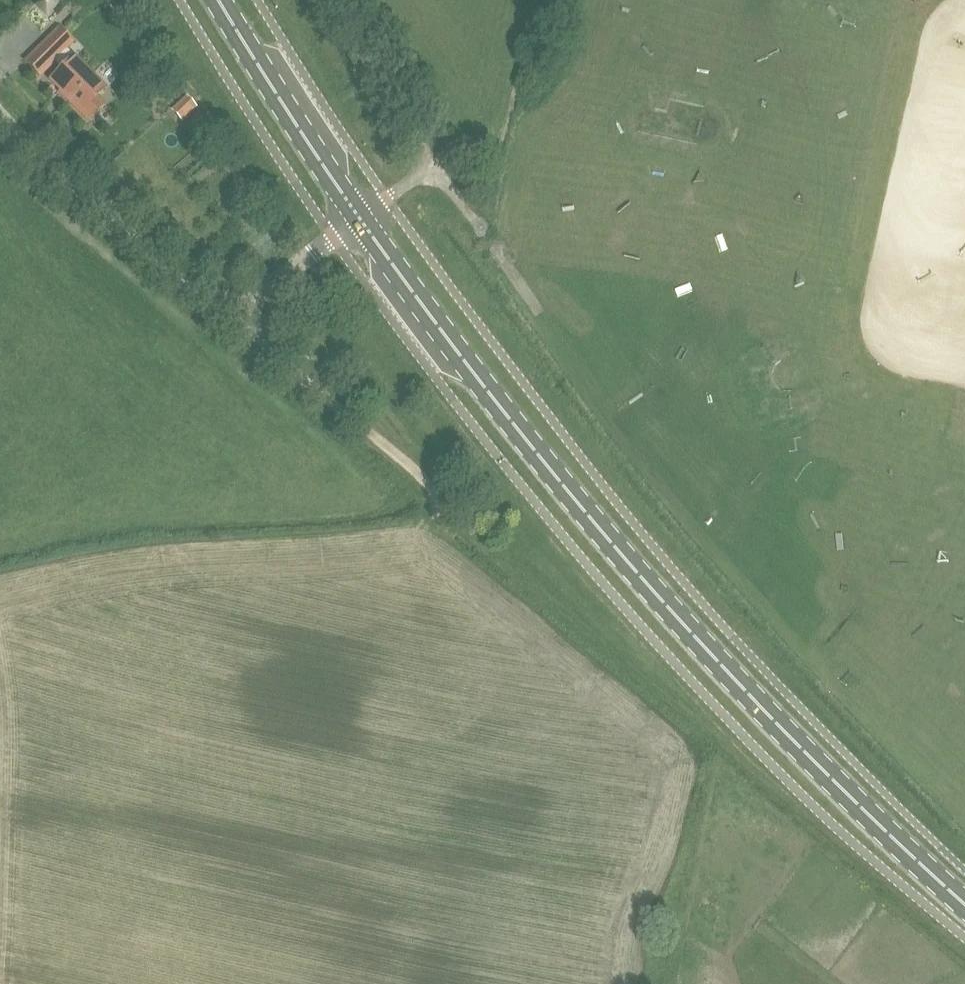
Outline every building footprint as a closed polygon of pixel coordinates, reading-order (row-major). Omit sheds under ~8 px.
[(58,2),(56,0),(43,0),(38,5),(48,14),(58,2)] [(57,57),(66,65),(52,80),(72,100),(70,102),(88,121),(105,104),(97,97),(105,88),(65,49),(72,42),(60,29),(41,48),(54,60),(57,57)] [(189,123),(207,109),(200,100),(182,115),(189,123)]
